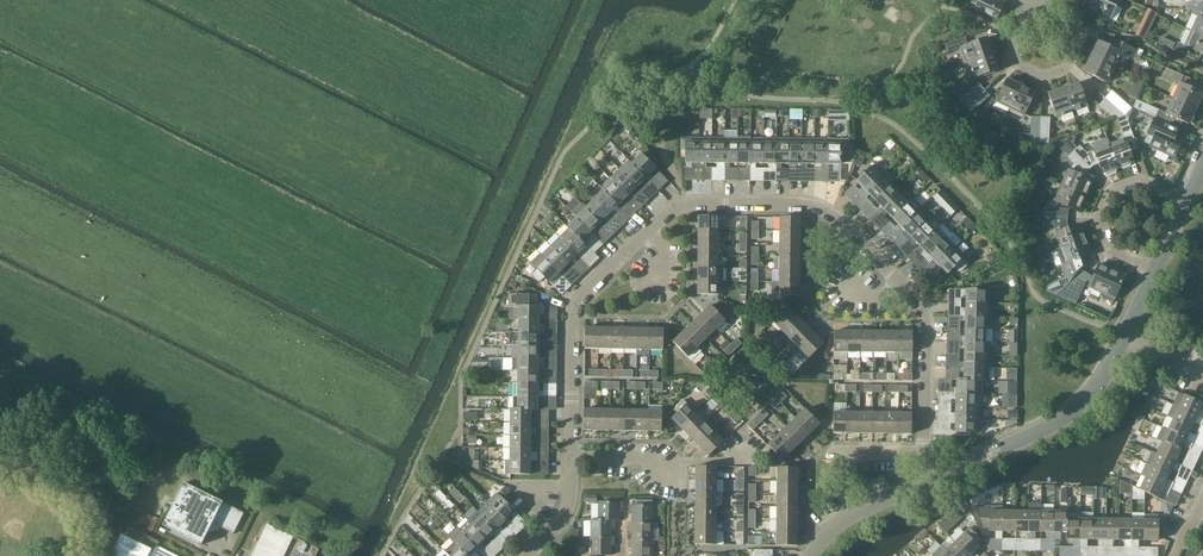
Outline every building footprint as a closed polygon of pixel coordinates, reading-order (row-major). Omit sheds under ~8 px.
[(974,9),(997,20),(1005,2),(1000,0),(979,0),(974,9)] [(1110,0),(1092,0),(1087,11),(1110,21),(1118,4),(1110,0)] [(1168,0),(1159,0),(1158,0),(1161,8),(1169,8),(1168,0)] [(1192,9),(1202,10),(1202,0),(1195,0),(1196,4),(1192,6),(1192,9)] [(1152,26),(1157,14),(1148,9),(1142,21),(1152,26)] [(1193,32),(1202,36),(1202,10),(1192,9),(1192,14),(1200,17),(1193,32)] [(1148,34),(1138,29),(1135,35),(1145,40),(1148,34)] [(1193,32),(1186,47),(1179,43),(1175,51),(1194,60),(1198,52),(1202,55),(1202,36),(1193,32)] [(964,47),(970,62),(993,54),(988,38),(968,45),(966,37),(945,44),(948,53),(964,47)] [(1162,37),(1159,44),(1169,48),(1172,42),(1162,37)] [(1099,42),(1092,57),(1114,67),(1121,53),(1133,58),(1137,50),(1113,39),(1110,47),(1099,42)] [(993,54),(970,62),(964,64),(970,80),(999,70),(993,54)] [(1114,67),(1092,57),(1085,72),(1107,82),(1114,67)] [(1173,99),(1196,109),(1202,94),(1187,86),(1190,79),(1167,68),(1163,76),(1180,84),(1173,99)] [(997,102),(1011,108),(1021,86),(1007,79),(997,102)] [(959,100),(965,107),(985,90),(979,83),(959,100)] [(1080,83),(1064,89),(1072,112),(1088,106),(1080,83)] [(1021,86),(1011,108),(1025,115),(1035,93),(1021,86)] [(1072,112),(1064,89),(1048,94),(1057,118),(1072,112)] [(985,90),(965,107),(971,114),(991,96),(985,90)] [(1112,91),(1106,98),(1125,115),(1130,110),(1132,108),(1112,91)] [(1115,119),(1117,119),(1125,115),(1106,98),(1099,105),(1115,119)] [(1159,110),(1155,118),(1179,129),(1183,121),(1189,124),(1196,109),(1173,99),(1167,113),(1159,110)] [(1130,110),(1125,115),(1129,124),(1134,113),(1130,110)] [(1124,139),(1110,144),(1118,168),(1134,162),(1126,140),(1134,137),(1129,124),(1125,115),(1117,119),(1124,139)] [(1030,143),(1039,143),(1041,117),(1031,117),(1030,143)] [(1041,117),(1039,143),(1049,144),(1050,118),(1041,117)] [(1170,156),(1171,155),(1174,157),(1182,139),(1176,136),(1179,129),(1155,118),(1148,134),(1156,137),(1151,146),(1157,149),(1157,150),(1170,156)] [(730,163),(738,164),(738,143),(739,143),(739,138),(737,138),(737,135),(725,134),(725,138),(725,181),(728,181),(730,179),(730,163)] [(695,181),(699,181),(700,138),(681,138),(681,149),(686,149),(686,163),(694,163),(694,179),(695,181)] [(705,163),(712,163),(713,138),(700,138),(699,181),(703,181),(704,179),(705,163)] [(721,181),(725,181),(725,138),(713,138),(712,163),(720,163),(719,179),(721,181)] [(747,181),(750,181),(751,139),(751,138),(739,138),(739,143),(738,143),(738,164),(745,164),(745,179),(747,181)] [(756,164),(764,164),(764,143),(763,143),(763,139),(751,139),(750,181),(754,181),(756,180),(756,164)] [(773,182),(776,182),(776,139),(763,139),(763,143),(764,143),(764,164),(771,164),(771,180),(773,182)] [(782,164),(789,164),(789,139),(776,139),(776,182),(780,182),(781,180),(782,164)] [(798,182),(802,182),(802,139),(789,139),(789,164),(797,164),(797,180),(798,182)] [(807,164),(815,164),(815,139),(802,139),(802,182),(806,182),(807,180),(807,164)] [(824,182),(828,182),(829,139),(815,139),(815,164),(822,165),(822,180),(824,182)] [(829,139),(828,182),(831,182),(833,181),(833,165),(841,165),(841,163),(848,163),(848,140),(829,139)] [(1070,171),(1063,186),(1086,196),(1093,181),(1083,177),(1085,174),(1090,169),(1089,167),(1070,147),(1062,139),(1053,143),(1056,148),(1067,153),(1069,155),(1068,157),(1074,164),(1070,171)] [(1074,144),(1070,147),(1089,167),(1095,162),(1098,161),(1103,174),(1106,172),(1107,175),(1116,171),(1115,169),(1118,168),(1110,144),(1102,147),(1101,145),(1099,144),(1094,146),(1093,149),(1094,150),(1087,153),(1080,146),(1077,148),(1074,144)] [(642,154),(632,163),(659,191),(662,189),(662,186),(651,175),(656,169),(642,154)] [(857,156),(854,163),(859,165),(863,159),(862,159),(857,157),(857,156)] [(629,161),(620,169),(638,187),(643,182),(654,194),(656,194),(659,191),(632,163),(631,164),(629,161)] [(851,201),(854,203),(886,172),(877,162),(857,181),(863,187),(851,198),(851,201)] [(620,169),(611,178),(641,209),(643,207),(643,204),(632,193),(638,187),(620,169)] [(875,200),(890,186),(895,181),(886,172),(854,203),(856,206),(859,206),(870,195),(875,200)] [(929,178),(923,172),(919,176),(924,182),(929,178)] [(611,178),(602,187),(619,205),(625,200),(636,211),(638,211),(641,209),(611,178)] [(591,194),(594,197),(623,226),(625,224),(625,222),(614,211),(619,205),(602,187),(600,186),(591,194)] [(869,219),(871,221),(899,195),(890,186),(875,200),(881,206),(869,217),(869,219)] [(1045,208),(1045,217),(1068,217),(1068,210),(1070,207),(1079,212),(1086,196),(1063,186),(1057,201),(1054,209),(1045,208)] [(888,213),(893,218),(908,204),(899,195),(871,221),(874,224),(877,224),(888,213)] [(594,197),(585,206),(601,223),(606,218),(617,229),(620,229),(623,226),(594,197)] [(887,238),(890,240),(922,208),(913,199),(908,204),(893,218),(898,224),(887,235),(887,238)] [(551,211),(554,208),(554,204),(551,202),(550,203),(548,201),(545,205),(546,205),(551,211)] [(573,212),(577,217),(604,245),(606,242),(606,240),(595,229),(601,223),(585,206),(582,203),(573,212)] [(911,237),(926,222),(931,217),(922,208),(890,240),(892,243),(895,243),(906,232),(911,237)] [(699,216),(698,230),(719,230),(720,217),(699,216)] [(567,227),(569,229),(570,228),(582,241),(583,241),(588,236),(599,247),(601,247),(604,245),(577,217),(567,227)] [(737,230),(740,230),(740,231),(747,231),(747,217),(740,217),(740,226),(737,226),(737,230)] [(780,217),(780,230),(801,231),(801,217),(780,217)] [(1057,232),(1063,247),(1086,239),(1080,224),(1069,228),(1068,225),(1068,217),(1045,217),(1045,225),(1055,225),(1057,232)] [(976,226),(968,218),(962,223),(971,232),(976,226)] [(905,256),(907,258),(935,231),(926,222),(911,237),(916,242),(905,254),(905,256)] [(569,229),(561,237),(590,268),(593,266),(593,263),(582,252),(588,246),(583,241),(582,241),(570,228),(569,229)] [(924,250),(929,255),(944,241),(947,238),(938,228),(935,231),(907,258),(910,261),(913,261),(924,250)] [(698,230),(698,243),(719,243),(719,230),(698,230)] [(780,230),(780,243),(801,244),(801,231),(780,230)] [(561,237),(551,246),(569,264),(574,259),(585,271),(588,271),(590,268),(561,237)] [(923,274),(926,277),(956,247),(947,238),(944,241),(929,255),(934,261),(923,272),(923,274)] [(1086,239),(1063,247),(1058,249),(1064,265),(1070,283),(1084,271),(1084,270),(1080,259),(1091,255),(1086,239)] [(698,243),(698,256),(719,256),(719,243),(698,243)] [(780,243),(780,256),(801,257),(801,244),(780,243)] [(551,246),(542,255),(572,286),(574,284),(574,281),(563,270),(569,264),(551,246)] [(956,247),(926,277),(928,280),(930,280),(942,269),(948,274),(955,267),(959,271),(962,271),(967,266),(967,263),(963,259),(966,257),(956,247)] [(989,259),(992,264),(999,260),(995,252),(991,255),(989,259)] [(572,286),(542,255),(540,253),(531,262),(536,268),(538,270),(534,273),(534,276),(538,281),(542,281),(545,278),(550,283),(556,277),(567,289),(569,289),(572,286)] [(698,256),(698,269),(719,269),(719,256),(698,256)] [(780,256),(779,269),(800,269),(801,257),(780,256)] [(1087,281),(1091,283),(1089,287),(1115,298),(1125,276),(1099,264),(1093,277),(1084,271),(1070,283),(1057,295),(1076,304),(1087,281)] [(698,269),(698,282),(719,282),(719,269),(698,269)] [(779,269),(779,282),(800,282),(800,269),(779,269)] [(523,278),(521,283),(529,286),(531,282),(523,278)] [(511,281),(509,287),(514,290),(517,284),(512,281),(511,281)] [(719,282),(698,282),(698,295),(719,295),(719,282)] [(800,282),(779,282),(779,295),(759,295),(759,304),(780,304),(783,300),(783,296),(800,296),(800,282)] [(966,296),(966,304),(987,304),(991,304),(991,291),(987,291),(987,290),(948,289),(948,294),(950,295),(966,296)] [(514,320),(519,320),(557,320),(558,317),(556,315),(540,315),(540,307),(538,307),(538,295),(509,294),(509,307),(514,307),(514,320)] [(948,312),(948,315),(986,317),(987,304),(966,304),(966,311),(950,310),(948,312)] [(711,305),(701,315),(716,330),(725,320),(711,305)] [(772,321),(782,330),(797,316),(787,306),(772,321)] [(701,315),(692,324),(707,339),(710,342),(713,340),(709,336),(716,330),(701,315)] [(965,329),(986,329),(993,329),(994,317),(986,317),(948,315),(948,319),(949,321),(965,321),(965,329)] [(782,330),(791,340),(806,325),(797,316),(782,330)] [(1010,330),(1018,330),(1018,317),(1010,317),(1010,330)] [(519,320),(519,333),(540,333),(540,325),(556,326),(557,324),(557,320),(519,320)] [(692,324),(683,333),(697,348),(707,339),(692,324)] [(791,340),(800,349),(815,334),(806,325),(791,340)] [(585,349),(598,349),(599,328),(585,328),(585,349)] [(598,349),(611,349),(612,328),(599,328),(598,349)] [(611,349),(624,349),(625,328),(612,328),(611,349)] [(624,349),(637,350),(638,329),(625,328),(624,349)] [(637,350),(650,350),(651,329),(638,329),(637,350)] [(651,329),(650,350),(664,350),(664,329),(651,329)] [(947,338),(947,341),(986,342),(986,329),(965,329),(965,336),(949,336),(947,338)] [(1010,330),(1010,343),(1018,343),(1018,330),(1010,330)] [(834,352),(848,352),(848,331),(835,331),(834,352)] [(848,352),(861,352),(861,331),(848,331),(848,352)] [(861,352),(874,352),(874,332),(861,331),(861,352)] [(874,352),(887,353),(887,332),(874,332),(874,352)] [(887,353),(899,353),(900,332),(887,332),(887,353)] [(900,332),(899,353),(913,353),(913,332),(900,332)] [(519,345),(519,346),(557,346),(557,342),(556,341),(540,340),(540,333),(519,333),(510,333),(510,345),(519,345)] [(697,348),(683,333),(673,342),(691,361),(701,351),(697,348)] [(756,344),(762,350),(767,345),(765,344),(770,338),(766,334),(761,339),(756,344)] [(815,334),(800,349),(809,358),(824,344),(815,334)] [(737,339),(730,345),(735,350),(742,344),(737,339)] [(965,347),(964,354),(990,355),(990,342),(986,342),(947,341),(947,345),(949,347),(965,347)] [(1018,343),(1010,343),(1010,355),(1017,356),(1018,343)] [(735,350),(730,345),(724,351),(729,356),(735,350)] [(767,345),(762,350),(768,357),(773,352),(767,345)] [(519,346),(518,358),(539,359),(540,351),(555,351),(557,350),(557,346),(519,346)] [(946,363),(946,367),(989,368),(990,355),(964,354),(964,362),(948,362),(946,363)] [(719,357),(712,363),(717,368),(724,362),(719,357)] [(774,362),(780,368),(785,363),(779,357),(774,362)] [(512,371),(518,371),(557,372),(557,368),(555,366),(539,366),(539,359),(518,358),(513,358),(512,371)] [(717,368),(712,363),(706,369),(711,374),(717,368)] [(785,363),(780,368),(786,375),(791,370),(785,363)] [(964,373),(964,380),(982,381),(989,382),(989,368),(946,367),(946,371),(948,372),(964,373)] [(1017,369),(1007,369),(1007,381),(1017,382),(1017,369)] [(518,371),(518,384),(539,384),(539,377),(555,377),(557,375),(557,372),(518,371)] [(939,389),(939,392),(981,393),(982,381),(964,380),(957,380),(956,388),(941,387),(939,389)] [(513,384),(513,397),(557,397),(557,394),(555,392),(539,392),(539,384),(518,384),(513,384)] [(705,393),(711,399),(716,394),(710,388),(705,393)] [(782,392),(776,398),(781,403),(787,397),(782,392)] [(956,398),(956,406),(981,407),(981,393),(939,392),(939,396),(940,398),(956,398)] [(1174,405),(1202,419),(1202,411),(1201,410),(1202,405),(1202,404),(1185,395),(1179,393),(1174,405)] [(716,394),(711,399),(718,406),(723,401),(716,394)] [(1017,395),(1003,395),(1003,407),(1017,407),(1017,395)] [(513,397),(513,409),(518,409),(518,410),(532,410),(532,411),(539,411),(539,402),(555,403),(557,401),(557,397),(513,397)] [(781,403),(776,398),(769,404),(774,409),(781,403)] [(672,419),(682,428),(697,414),(683,400),(676,406),(674,411),(677,414),(672,419)] [(1173,419),(1192,428),(1195,422),(1202,425),(1202,419),(1174,405),(1168,416),(1173,419)] [(723,411),(730,418),(735,413),(728,406),(723,411)] [(938,415),(938,418),(976,419),(981,419),(981,407),(956,406),(956,413),(940,413),(938,415)] [(518,410),(518,409),(513,409),(511,409),(510,422),(549,423),(549,420),(547,418),(532,418),(532,411),(532,410),(518,410)] [(584,430),(597,431),(597,410),(584,409),(584,430)] [(805,409),(796,418),(811,433),(820,424),(805,409)] [(899,413),(898,434),(912,434),(912,409),(908,409),(908,413),(899,413)] [(597,431),(610,431),(610,410),(597,410),(597,431)] [(610,431),(623,431),(623,410),(610,410),(610,431)] [(623,431),(636,431),(636,410),(623,410),(623,431)] [(636,431),(649,432),(649,411),(636,410),(636,431)] [(764,410),(757,416),(762,421),(769,415),(764,410)] [(649,411),(649,432),(662,432),(662,411),(649,411)] [(833,433),(847,433),(847,412),(834,412),(833,433)] [(847,433),(860,433),(860,413),(847,412),(847,433)] [(735,413),(730,418),(736,424),(741,419),(735,413)] [(860,433),(872,434),(873,413),(860,413),(860,433)] [(872,434),(885,434),(886,413),(873,413),(872,434)] [(885,434),(898,434),(899,413),(886,413),(885,434)] [(682,428),(691,438),(706,423),(697,414),(682,428)] [(762,421),(757,416),(751,422),(756,427),(762,421)] [(796,418),(787,427),(801,442),(811,433),(796,418)] [(976,419),(938,418),(938,422),(940,424),(955,424),(955,432),(980,433),(981,419),(976,419)] [(1193,443),(1202,447),(1202,441),(1196,437),(1197,436),(1190,433),(1192,428),(1173,419),(1168,430),(1187,439),(1193,443)] [(510,422),(510,435),(532,436),(532,428),(547,428),(549,427),(549,423),(510,422)] [(691,438),(700,447),(715,432),(706,423),(691,438)] [(787,427),(777,436),(792,451),(801,442),(787,427)] [(1187,439),(1168,430),(1162,427),(1156,440),(1162,442),(1181,451),(1184,446),(1191,449),(1191,448),(1201,453),(1202,449),(1202,447),(1193,443),(1187,439)] [(715,432),(700,447),(709,456),(724,442),(715,432)] [(510,435),(510,448),(549,449),(549,445),(547,443),(531,443),(532,436),(510,435)] [(768,446),(771,450),(783,460),(792,451),(777,436),(768,446)] [(1162,442),(1157,453),(1176,462),(1181,451),(1162,442)] [(510,448),(510,461),(531,461),(531,454),(547,454),(549,452),(549,449),(510,448)] [(766,468),(778,468),(778,481),(799,482),(799,468),(783,467),(783,460),(771,450),(766,455),(766,468)] [(1151,451),(1146,463),(1170,474),(1173,469),(1180,472),(1180,471),(1190,476),(1193,471),(1182,466),(1176,462),(1157,453),(1151,451)] [(1182,466),(1193,471),(1195,465),(1185,460),(1182,466)] [(531,461),(510,461),(506,461),(506,475),(549,475),(549,471),(547,469),(531,469),(531,461)] [(1140,475),(1145,478),(1146,477),(1171,489),(1182,494),(1184,489),(1174,484),(1174,482),(1168,479),(1170,474),(1146,463),(1140,475)] [(696,467),(696,480),(717,480),(717,467),(696,467)] [(1145,478),(1140,489),(1159,498),(1162,492),(1168,495),(1168,494),(1171,489),(1146,477),(1145,478)] [(696,480),(696,493),(723,493),(723,480),(717,480),(696,480)] [(778,481),(778,494),(799,494),(799,482),(778,481)] [(233,533),(244,512),(183,482),(162,525),(201,544),(208,531),(210,532),(219,529),(220,527),(233,533)] [(511,488),(506,486),(501,491),(506,495),(511,491),(511,488)] [(1132,495),(1132,500),(1145,500),(1145,492),(1133,486),(1132,495)] [(1094,495),(1094,493),(1094,488),(1081,487),(1081,495),(1094,495)] [(1182,494),(1171,489),(1168,494),(1179,499),(1182,494)] [(696,493),(696,506),(717,506),(723,506),(723,493),(696,493)] [(528,525),(503,500),(497,494),(488,503),(506,522),(511,516),(522,528),(525,528),(528,525)] [(778,494),(777,507),(798,507),(799,494),(778,494)] [(451,509),(454,506),(447,498),(444,501),(451,509)] [(632,514),(632,523),(653,523),(653,506),(653,505),(652,505),(652,502),(652,501),(636,500),(636,505),(629,505),(629,514),(632,514)] [(1174,506),(1165,501),(1162,508),(1164,511),(1170,514),(1174,506)] [(599,502),(598,520),(615,520),(615,521),(619,521),(619,511),(622,511),(622,502),(599,502)] [(488,503),(479,512),(509,543),(512,541),(512,538),(501,527),(506,522),(488,503)] [(1029,504),(1029,511),(1028,551),(1034,551),(1034,540),(1036,540),(1036,532),(1041,532),(1041,511),(1042,504),(1029,504)] [(696,506),(696,519),(717,519),(717,506),(696,506)] [(1003,511),(1003,506),(976,506),(983,528),(989,528),(989,531),(996,531),(996,539),(997,539),(997,551),(1002,551),(1003,539),(1003,532),(1003,511)] [(777,507),(777,520),(798,520),(798,507),(777,507)] [(1016,511),(1003,511),(1003,532),(1016,532),(1016,511)] [(1028,551),(1029,511),(1016,511),(1016,532),(1021,532),(1021,540),(1022,540),(1022,551),(1028,551)] [(1048,551),(1054,551),(1055,511),(1041,511),(1041,532),(1047,532),(1047,539),(1048,539),(1048,551)] [(1068,511),(1055,511),(1054,551),(1060,551),(1060,540),(1061,540),(1061,532),(1067,532),(1068,518),(1068,512),(1068,511)] [(479,512),(470,521),(488,540),(493,534),(504,546),(506,546),(509,543),(479,512)] [(1081,512),(1068,512),(1068,518),(1067,532),(1067,539),(1073,539),(1073,547),(1074,547),(1074,555),(1080,555),(1081,512)] [(1094,519),(1094,512),(1081,512),(1080,555),(1086,555),(1086,547),(1088,547),(1088,540),(1093,540),(1094,519)] [(1145,515),(1145,519),(1145,540),(1158,540),(1159,515),(1145,515)] [(696,519),(696,532),(716,532),(717,519),(696,519)] [(1106,519),(1094,519),(1093,540),(1099,540),(1099,548),(1100,548),(1100,555),(1106,555),(1106,519)] [(1119,540),(1119,519),(1106,519),(1106,555),(1112,555),(1112,548),(1113,548),(1113,540),(1119,540)] [(1119,540),(1132,540),(1132,519),(1119,519),(1119,540)] [(1132,555),(1138,555),(1138,548),(1139,548),(1139,540),(1145,540),(1145,519),(1132,519),(1132,540),(1132,547),(1132,555)] [(591,520),(591,538),(612,538),(612,537),(612,529),(615,529),(615,521),(615,520),(598,520),(591,520)] [(777,520),(777,533),(798,533),(798,529),(798,520),(777,520)] [(460,530),(485,555),(493,555),(482,545),(488,540),(470,521),(460,530)] [(632,531),(632,540),(653,540),(653,523),(632,523),(629,523),(629,531),(632,531)] [(319,549),(269,525),(268,525),(253,555),(316,555),(319,549)] [(157,546),(159,541),(128,526),(113,555),(177,555),(157,546)] [(454,543),(459,548),(467,555),(471,555),(474,552),(478,555),(485,555),(460,530),(458,528),(448,538),(454,543)] [(956,542),(970,555),(978,555),(975,552),(979,548),(978,546),(982,542),(982,539),(970,528),(965,533),(956,542)] [(716,532),(696,532),(695,545),(716,545),(724,545),(724,532),(716,532)] [(798,533),(777,533),(777,546),(798,546),(798,542),(798,533)] [(591,538),(591,555),(592,555),(597,555),(612,555),(612,546),(615,546),(615,537),(612,537),(612,538),(591,538)] [(632,540),(629,540),(629,548),(632,548),(632,555),(653,555),(653,540),(632,540)] [(946,551),(951,555),(970,555),(956,542),(946,551)] [(446,552),(450,555),(467,555),(459,548),(454,543),(445,551),(446,552)] [(933,555),(951,555),(946,551),(942,547),(933,555)]
